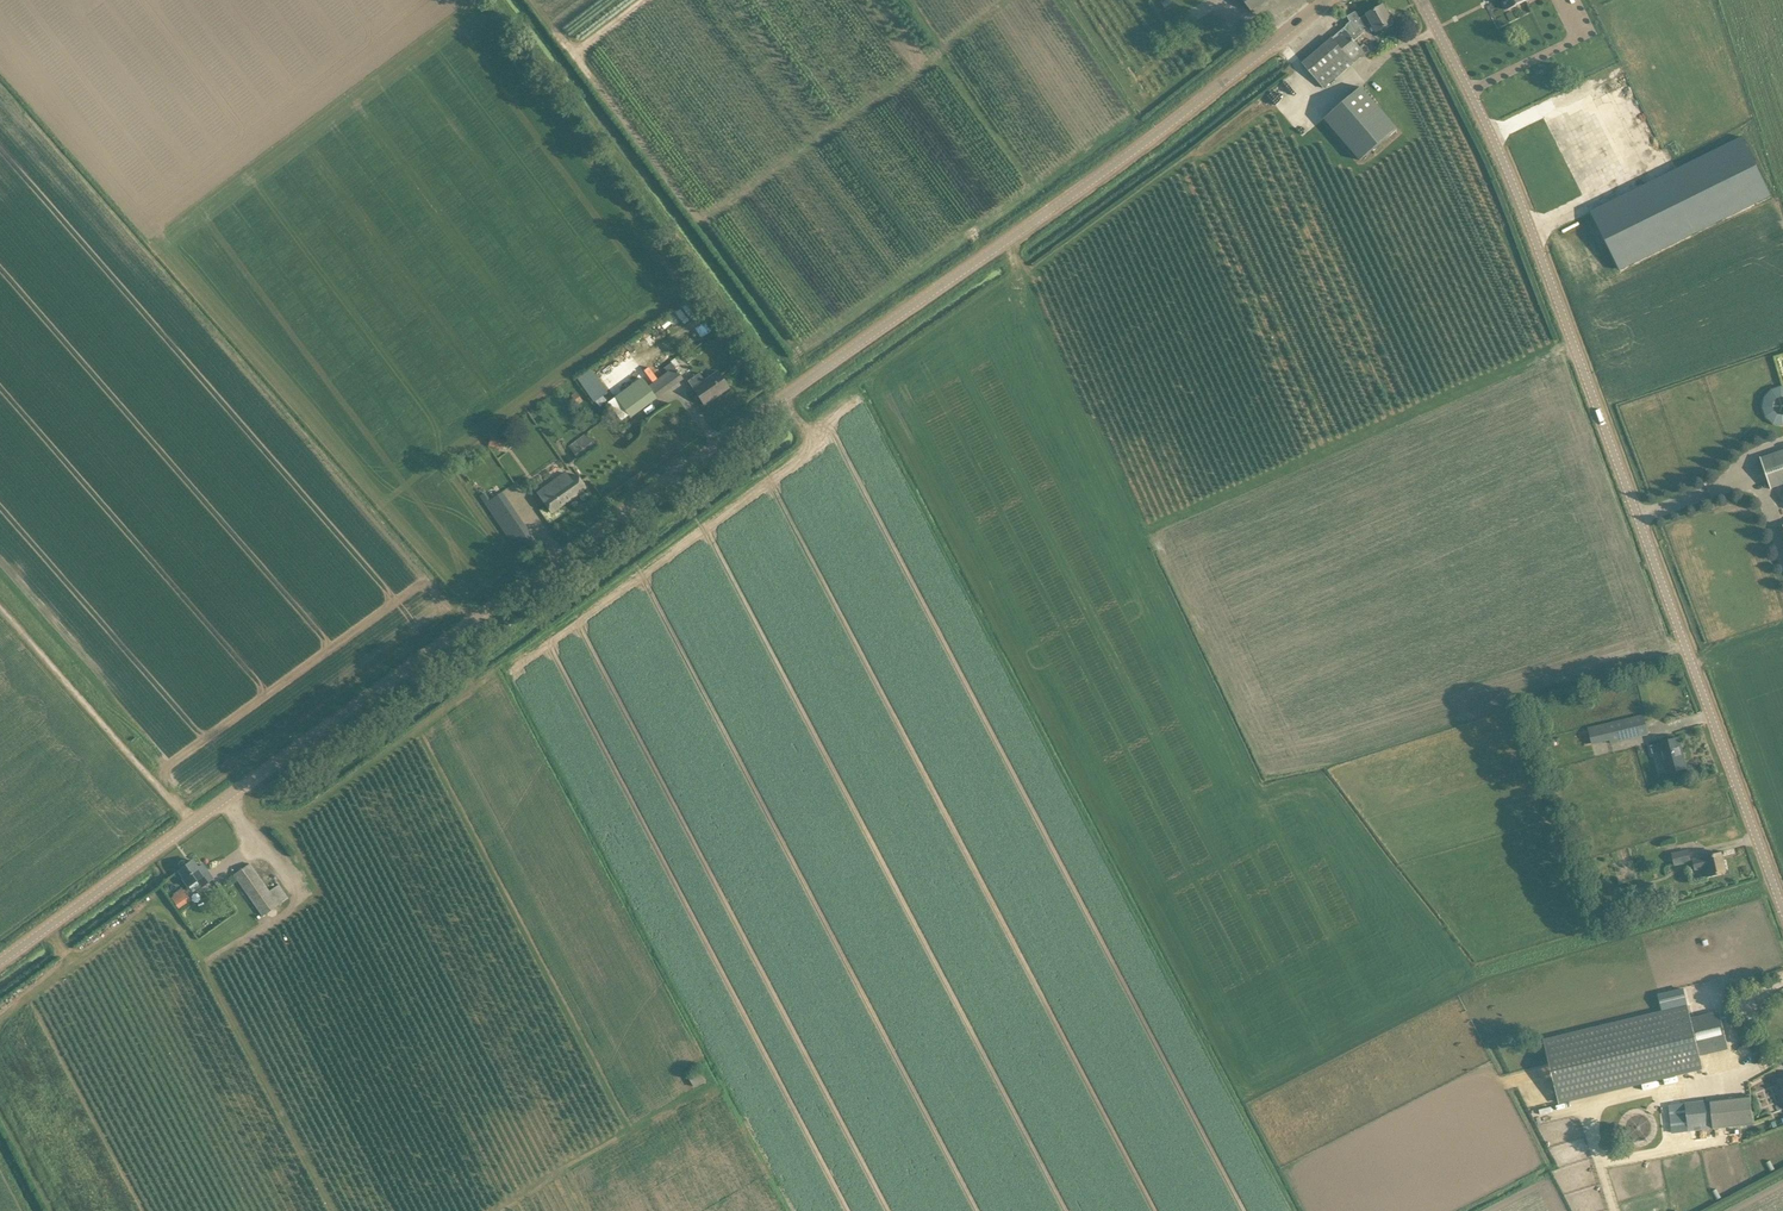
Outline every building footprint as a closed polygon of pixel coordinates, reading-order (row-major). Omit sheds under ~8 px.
[(1245,1),(1252,11),(1266,0),(1244,0),(1245,1)] [(1508,10),(1527,1),(1527,0),(1503,0),(1508,10)] [(1334,39),(1333,38),(1303,63),(1324,88),(1364,53),(1354,42),(1363,34),(1360,30),(1371,24),(1376,32),(1383,29),(1393,23),(1383,5),(1368,14),(1360,19),(1356,12),(1349,16),(1351,21),(1346,25),(1347,26),(1344,28),(1345,30),(1334,39)] [(1363,88),(1326,119),(1360,160),(1397,128),(1363,88)] [(1742,137),(1687,164),(1591,211),(1620,269),(1771,195),(1742,137)] [(665,368),(667,371),(648,386),(642,377),(614,397),(630,418),(683,379),(671,364),(665,368)] [(577,377),(588,393),(600,385),(589,369),(577,377)] [(717,371),(704,380),(699,373),(687,381),(693,389),(697,395),(704,405),(729,388),(722,378),(717,371)] [(1771,428),(1782,423),(1782,386),(1759,395),(1771,428)] [(599,406),(606,400),(596,388),(589,393),(599,406)] [(582,400),(578,394),(573,398),(577,404),(582,400)] [(596,445),(587,433),(569,446),(579,458),(596,445)] [(491,435),(491,436),(488,446),(499,449),(501,438),(492,435),(491,435)] [(1760,457),(1771,489),(1772,489),(1771,488),(1782,484),(1782,450),(1761,458),(1761,457),(1760,457)] [(538,492),(545,503),(552,512),(586,488),(576,474),(570,478),(566,472),(538,492)] [(539,546),(501,492),(492,499),(484,504),(520,554),(520,553),(523,557),(539,546)] [(1611,744),(1648,735),(1643,714),(1605,723),(1610,740),(1611,744)] [(1666,773),(1675,770),(1686,767),(1679,738),(1667,741),(1650,745),(1652,753),(1661,751),(1666,773)] [(1671,853),(1672,854),(1667,856),(1669,865),(1674,864),(1674,866),(1691,862),(1688,849),(1671,853)] [(1726,872),(1721,853),(1721,851),(1700,855),(1701,857),(1692,858),(1695,871),(1702,869),(1704,877),(1726,872)] [(202,864),(198,867),(193,860),(179,870),(184,877),(183,878),(189,886),(198,880),(203,886),(213,879),(202,864)] [(279,905),(279,904),(269,891),(250,863),(234,874),(263,916),(279,905)] [(1656,883),(1637,889),(1636,885),(1626,887),(1629,897),(1649,891),(1650,896),(1659,893),(1656,883)] [(183,890),(171,898),(179,909),(191,901),(183,890)] [(1546,1040),(1545,1040),(1550,1063),(1554,1079),(1560,1102),(1703,1067),(1700,1055),(1699,1050),(1727,1043),(1721,1016),(1692,1023),(1691,1018),(1688,1006),(1684,989),(1658,995),(1662,1012),(1546,1040)] [(694,1087),(704,1081),(698,1070),(688,1075),(694,1087)] [(1685,1103),(1671,1105),(1675,1133),(1689,1131),(1741,1125),(1748,1124),(1754,1123),(1750,1094),(1685,1102),(1685,1103)]
